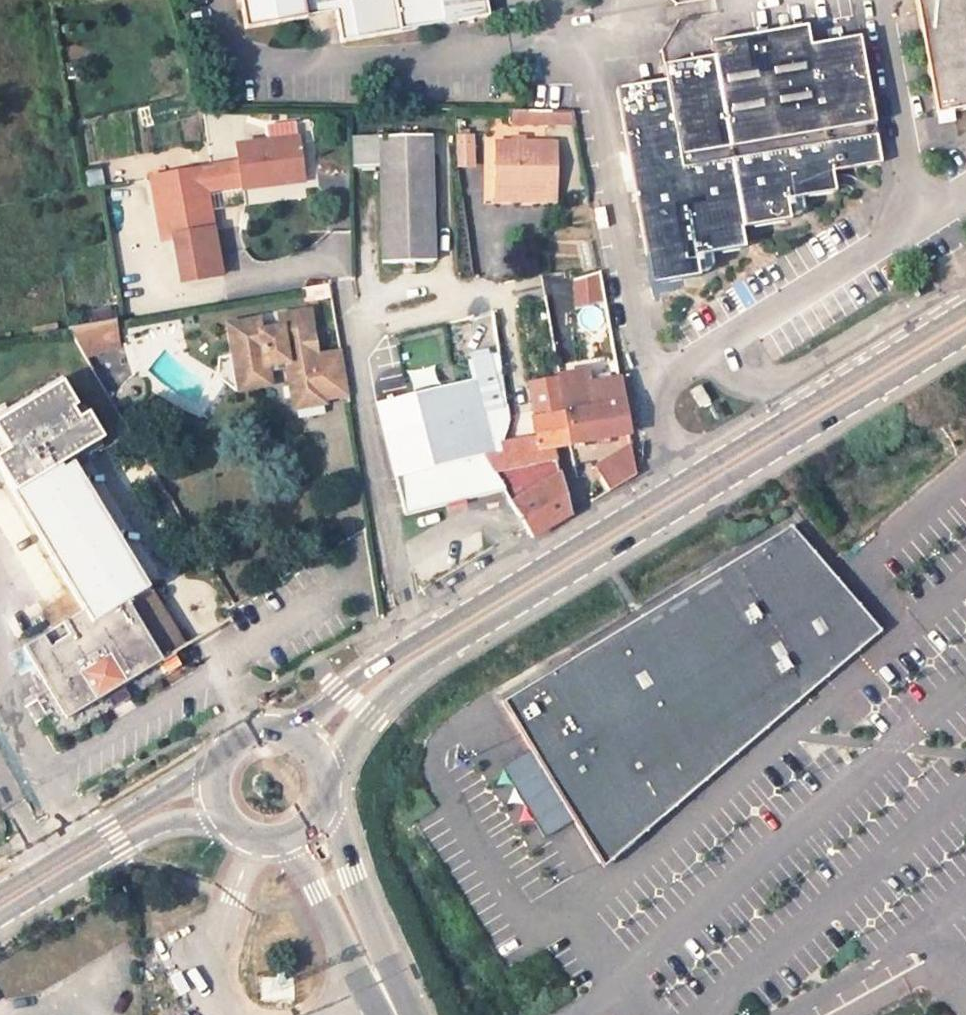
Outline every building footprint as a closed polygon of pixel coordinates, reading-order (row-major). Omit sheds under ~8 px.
[(245,29),(334,13),(340,44),(488,17),(485,0),(240,0),(245,29)] [(934,115),(965,109),(965,0),(911,0),(934,115)] [(881,157),(859,40),(809,47),(805,28),(711,44),(713,57),(663,67),(665,80),(612,92),(652,285),(699,276),(698,271),(709,269),(714,265),(711,252),(745,245),(741,226),(788,217),(788,213),(800,211),(804,207),(801,194),(834,187),(830,167),(881,157)] [(509,112),(509,124),(572,125),(570,113),(509,112)] [(264,126),(265,141),(296,138),(294,123),(264,126)] [(453,136),(455,166),(470,165),(468,135),(453,136)] [(436,262),(428,136),(353,139),(354,168),(377,168),(382,263),(436,262)] [(302,181),(296,138),(265,141),(237,145),(239,163),(203,170),(151,179),(159,240),(187,235),(210,231),(205,189),(242,183),(243,188),(302,181)] [(495,142),(495,191),(553,191),(552,143),(495,142)] [(553,203),(553,191),(495,191),(494,201),(553,203)] [(210,231),(187,235),(193,284),(216,280),(210,231)] [(573,279),(576,310),(604,301),(600,272),(573,279)] [(259,320),(227,325),(232,355),(236,355),(240,384),(262,381),(259,367),(285,363),(292,408),(323,403),(323,401),(314,355),(306,356),(302,331),(310,330),(307,312),(278,317),(280,330),(260,333),(259,320)] [(184,325),(191,322),(189,314),(181,316),(184,325)] [(113,320),(67,328),(86,357),(120,347),(113,320)] [(302,331),(306,356),(314,355),(314,353),(310,330),(302,331)] [(339,349),(314,353),(314,355),(323,401),(347,397),(339,349)] [(564,411),(570,443),(628,433),(618,377),(587,381),(585,369),(558,374),(558,375),(564,411)] [(503,454),(494,455),(483,457),(497,475),(556,462),(551,445),(570,443),(564,411),(558,375),(528,380),(535,416),(529,416),(532,438),(512,442),(514,452),(503,454)] [(483,457),(494,455),(473,377),(376,403),(394,478),(396,478),(483,457)] [(12,493),(70,460),(103,440),(87,414),(78,420),(72,410),(76,408),(62,383),(10,414),(4,404),(0,406),(0,440),(6,451),(0,454),(0,473),(12,493)] [(708,400),(698,384),(691,388),(696,395),(696,397),(697,401),(700,404),(708,400)] [(514,452),(512,442),(501,443),(503,454),(514,452)] [(636,474),(631,445),(594,468),(609,490),(636,474)] [(406,515),(503,490),(527,530),(567,506),(562,486),(556,462),(497,475),(483,457),(396,478),(406,515)] [(70,460),(12,493),(71,592),(75,598),(55,609),(63,623),(53,629),(12,654),(31,686),(43,679),(67,718),(104,696),(122,685),(183,648),(70,460)] [(787,522),(498,699),(594,855),(657,815),(660,819),(881,631),(787,522)] [(75,598),(71,592),(42,609),(53,629),(63,623),(55,609),(75,598)] [(122,685),(104,696),(117,717),(135,706),(122,685)]
